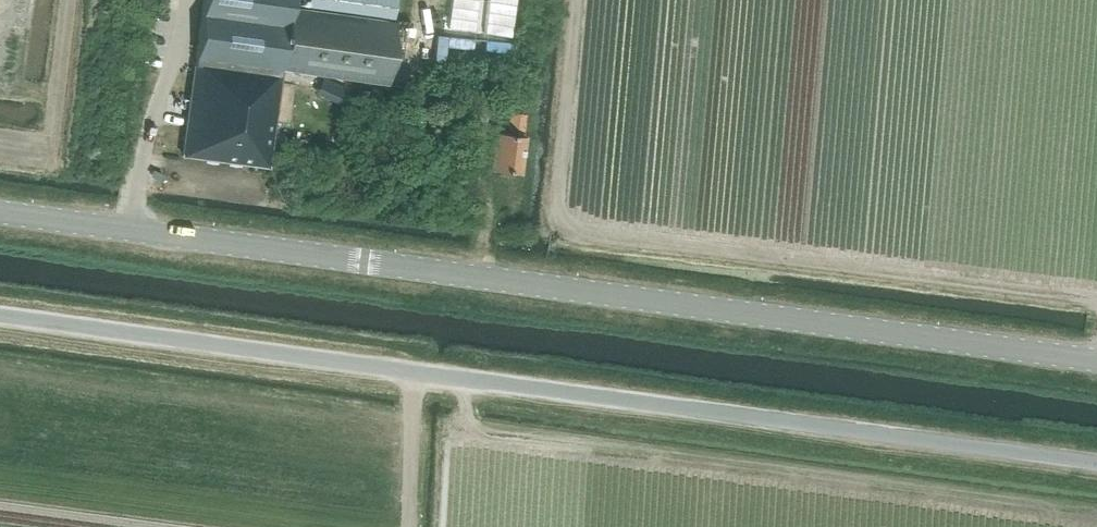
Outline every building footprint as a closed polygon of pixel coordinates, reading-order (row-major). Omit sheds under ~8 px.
[(289,0),(201,0),(192,64),(193,64),(180,155),(266,167),(279,72),(371,84),(375,53),(284,41),(289,0)] [(382,0),(306,0),(304,11),(379,22),(380,17),(382,0)] [(394,0),(382,0),(380,17),(392,19),(394,0)] [(417,14),(432,16),(434,0),(418,0),(417,14)] [(521,135),(522,112),(508,111),(504,133),(492,131),(487,169),(517,172),(521,135)]
